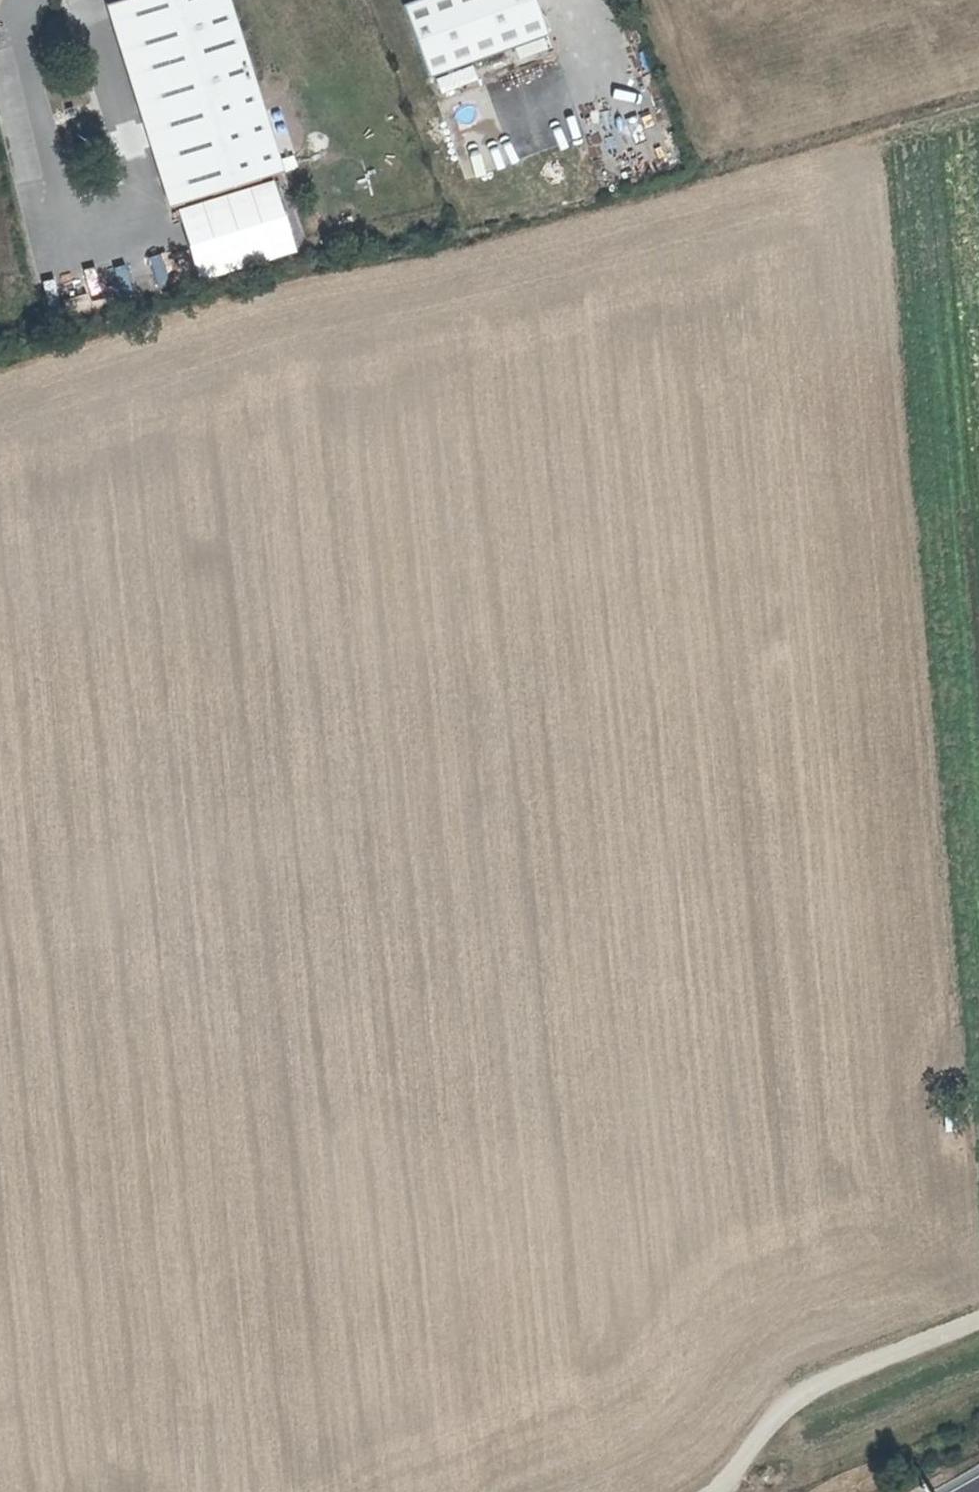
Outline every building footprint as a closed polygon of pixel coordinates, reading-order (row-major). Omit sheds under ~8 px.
[(224,0),(127,0),(102,8),(166,211),(279,175),(224,0)] [(398,7),(422,81),(541,41),(527,0),(419,0),(398,7)]
